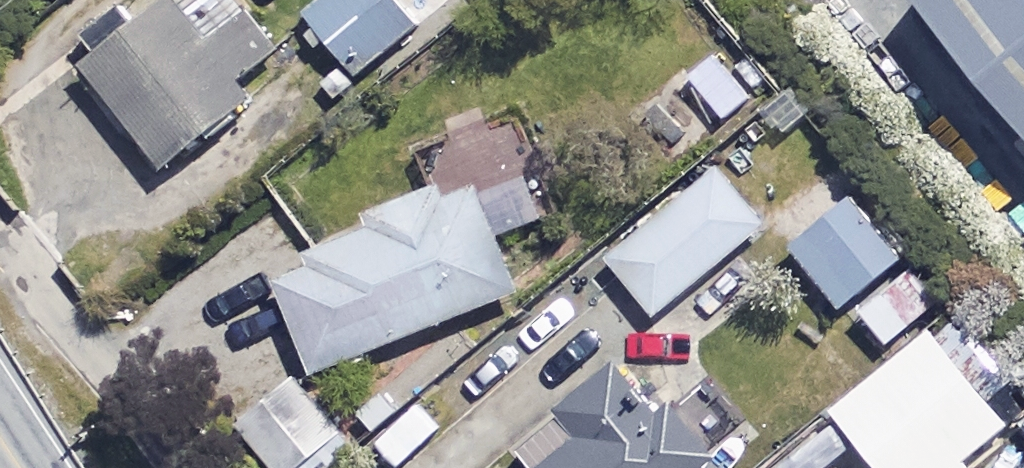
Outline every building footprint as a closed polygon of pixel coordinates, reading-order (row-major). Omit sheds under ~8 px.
[(276,48),(245,7),(203,40),(172,0),(156,0),(128,22),(115,6),(78,34),(91,52),(75,64),(156,169),(247,99),(233,81),(276,48)] [(396,0),(314,0),(299,12),(352,78),(417,25),(396,0)] [(912,2),(1023,135),(1023,0),(914,0),(912,2)] [(716,55),(687,78),(721,120),(749,97),(716,55)] [(763,225),(714,165),(601,257),(650,317),(763,225)] [(516,292),(472,184),(442,196),(436,183),(360,214),(365,226),(301,252),(306,266),(268,282),(307,376),(516,292)] [(901,261),(848,197),(787,247),(839,311),(901,261)] [(934,303),(907,271),(857,313),(885,345),(934,303)] [(928,329),(827,410),(874,467),(966,467),(961,462),(1006,425),(928,329)] [(612,361),(550,411),(573,439),(537,467),(698,467),(714,455),(668,400),(654,412),(612,361)] [(294,375),(234,424),(270,467),(329,467),(353,448),(294,375)]
